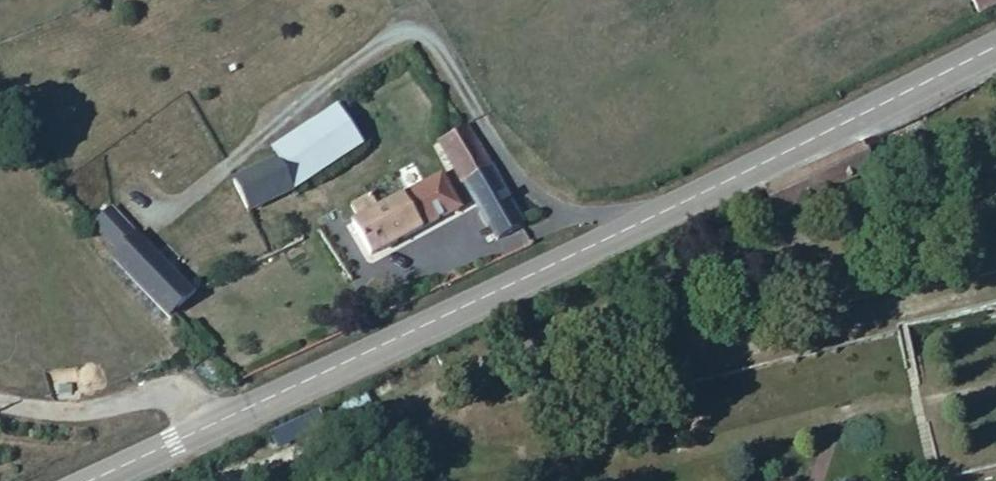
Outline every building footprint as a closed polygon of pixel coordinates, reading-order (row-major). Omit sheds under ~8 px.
[(975,12),(995,6),(995,0),(972,0),(975,12)] [(236,192),(214,202),(224,223),(293,189),(361,144),(334,106),(272,149),(279,162),(233,183),(236,192)] [(495,240),(523,224),(460,118),(448,125),(453,134),(438,142),(461,182),(469,192),(495,240)] [(440,174),(351,222),(370,254),(458,207),(440,174)] [(111,258),(166,316),(191,293),(213,282),(207,268),(181,280),(139,237),(134,233),(109,255),(111,258)]
